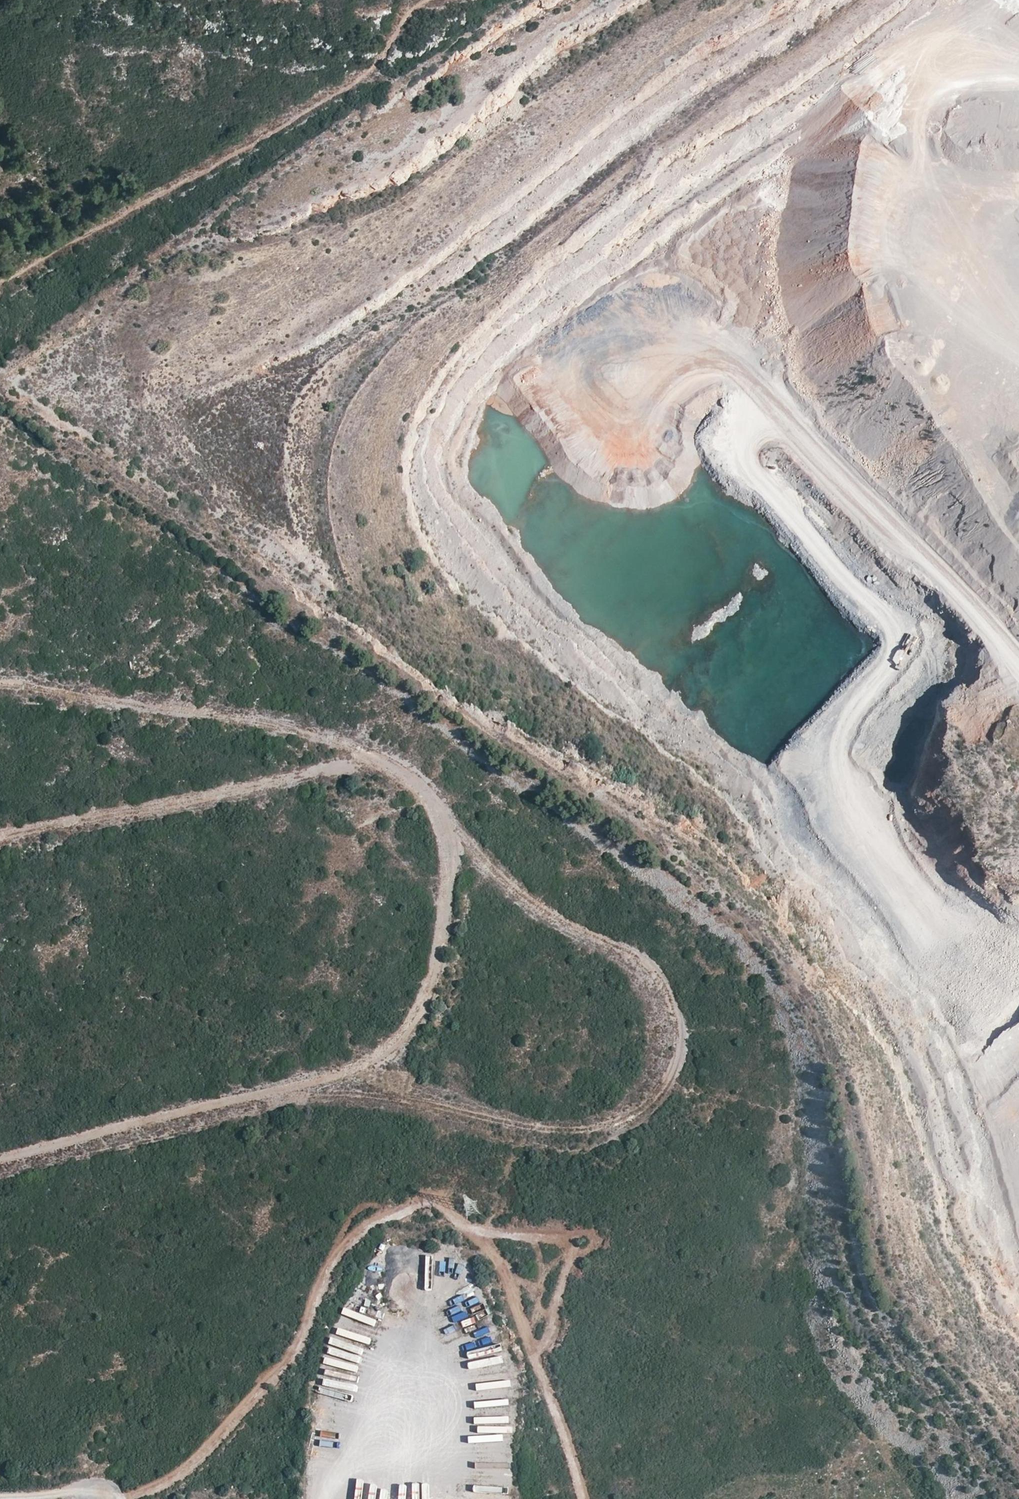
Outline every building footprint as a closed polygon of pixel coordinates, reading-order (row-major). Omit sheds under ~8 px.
[(443,1262),(447,1281),(463,1278),(458,1259),(443,1262)] [(471,1305),(483,1301),(481,1296),(470,1300),(471,1305)] [(319,1393),(318,1400),(334,1403),(336,1397),(319,1393)] [(318,1411),(317,1417),(334,1420),(335,1414),(318,1411)]
